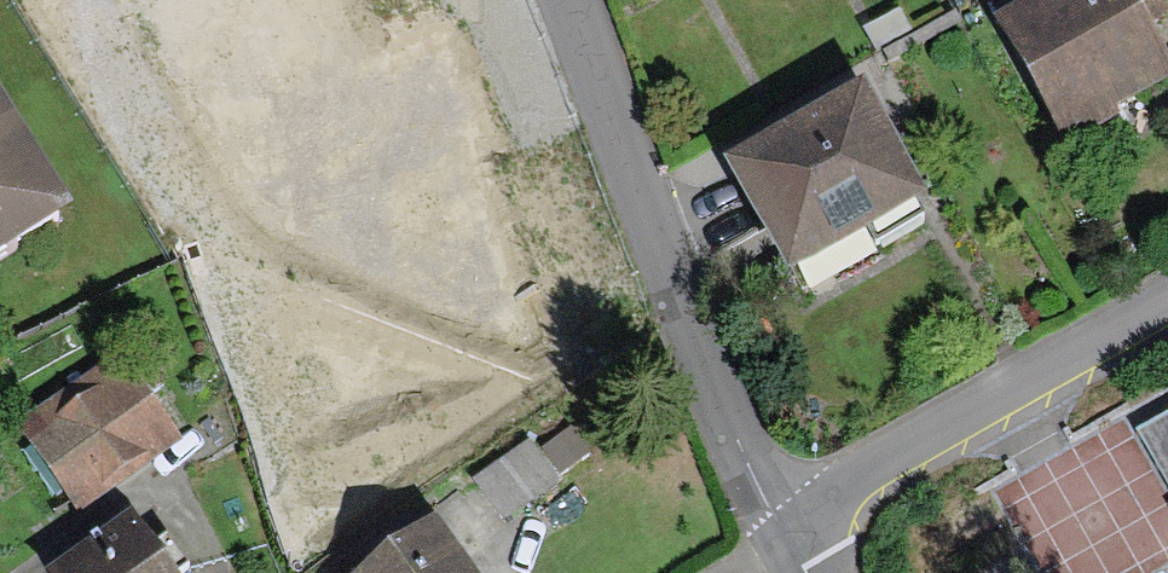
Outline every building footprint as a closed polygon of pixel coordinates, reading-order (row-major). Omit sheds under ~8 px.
[(1167,88),(1167,65),(1131,0),(1044,0),(993,29),(1066,156),(1121,125),(1117,118),(1167,88)] [(787,285),(929,204),(865,92),(723,173),(787,285)] [(47,215),(0,142),(0,245),(47,215)] [(115,363),(9,429),(54,500),(159,434),(115,363)] [(1135,436),(1167,492),(1167,417),(1135,436)] [(511,520),(566,480),(534,437),(479,476),(511,520)] [(56,572),(161,572),(126,524),(56,572)] [(358,572),(439,572),(410,534),(358,572)]
